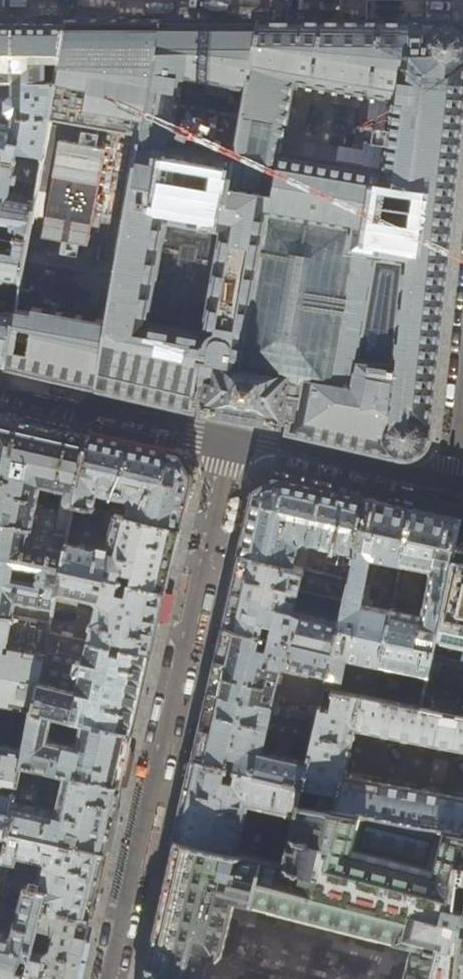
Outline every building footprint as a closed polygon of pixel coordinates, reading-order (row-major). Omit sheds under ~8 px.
[(12,82),(12,115),(10,125),(0,123),(0,159),(41,165),(49,116),(65,19),(30,19),(0,18),(0,81),(12,82)] [(65,19),(49,116),(140,132),(160,19),(103,19),(65,19)] [(401,21),(385,21),(385,20),(332,20),(290,19),(270,19),(198,19),(161,19),(160,19),(140,132),(107,318),(95,385),(96,386),(96,387),(108,389),(108,388),(127,393),(127,394),(131,395),(135,396),(136,395),(155,399),(154,400),(163,402),(163,401),(182,405),(182,406),(194,409),(194,406),(196,406),(196,405),(197,403),(198,403),(200,403),(202,403),(202,404),(205,404),(204,410),(217,412),(217,411),(220,411),(221,407),(242,411),(264,415),(264,418),(267,419),(266,420),(279,423),(281,417),(283,418),(283,417),(286,417),(288,418),(289,420),(288,422),(290,423),(288,431),(300,433),(300,432),(321,437),(320,438),(329,440),(329,439),(338,441),(350,444),(349,445),(358,446),(379,450),(378,451),(391,454),(391,453),(396,455),(397,454),(402,455),(407,455),(407,456),(415,454),(420,451),(423,448),(424,449),(428,442),(427,441),(429,435),(429,431),(430,431),(429,426),(430,425),(432,413),(431,413),(433,393),(434,393),(435,384),(434,384),(435,373),(436,363),(437,363),(438,354),(437,354),(439,333),(440,333),(441,325),(440,325),(443,304),(444,304),(445,295),(444,295),(446,274),(447,275),(448,266),(447,266),(449,247),(449,245),(450,245),(451,236),(450,236),(452,216),(453,216),(454,207),(453,207),(456,186),(457,186),(458,178),(456,178),(459,157),(460,157),(461,148),(460,148),(462,127),(462,118),(462,27),(461,25),(462,24),(455,21),(455,22),(445,21),(445,20),(439,21),(438,19),(426,19),(426,20),(412,20),(408,20),(408,19),(401,19),(401,21)] [(5,365),(15,307),(41,165),(0,159),(0,364),(5,365)] [(15,307),(5,365),(49,375),(95,385),(107,318),(32,305),(31,310),(15,307)] [(87,434),(41,424),(0,414),(0,522),(30,528),(67,536),(73,505),(87,434)] [(141,447),(87,434),(73,505),(93,509),(97,493),(128,500),(125,516),(179,528),(184,502),(190,477),(177,455),(141,447)] [(246,521),(239,553),(302,568),(307,543),(329,548),(323,573),(349,578),(365,498),(309,486),(280,479),(274,478),(253,491),(246,521)] [(388,503),(365,498),(349,578),(344,600),(339,622),(332,651),(327,675),(341,678),(338,691),(373,697),(391,611),(359,605),(370,556),(401,563),(412,509),(388,503)] [(433,513),(412,509),(401,563),(391,611),(373,697),(421,706),(454,547),(455,544),(460,519),(433,513)] [(125,516),(104,512),(101,528),(110,535),(108,548),(99,546),(98,551),(65,544),(64,552),(60,569),(119,582),(129,584),(164,591),(172,557),(175,542),(179,528),(125,516)] [(28,544),(30,528),(0,522),(0,614),(13,617),(16,602),(53,609),(56,593),(60,569),(64,552),(28,544)] [(454,547),(421,706),(462,714),(462,549),(454,547)] [(323,573),(302,568),(239,553),(231,590),(223,625),(257,633),(273,637),(332,651),(339,622),(292,612),(297,590),(344,600),(349,578),(323,573)] [(117,593),(119,582),(60,569),(56,593),(93,601),(97,605),(88,641),(112,647),(114,640),(124,642),(123,649),(150,655),(158,619),(164,591),(129,584),(126,596),(117,593)] [(0,614),(0,704),(33,710),(33,709),(48,632),(49,624),(13,617),(0,614)] [(49,624),(48,632),(68,637),(70,626),(50,622),(49,624)] [(254,647),(257,633),(223,625),(215,657),(208,690),(271,705),(280,668),(287,666),(327,675),(332,651),(273,637),(270,650),(254,647)] [(68,637),(48,632),(33,709),(53,714),(83,721),(132,733),(141,692),(150,655),(123,649),(121,656),(111,654),(112,647),(88,641),(68,637)] [(343,777),(354,729),(357,729),(358,729),(373,732),(376,733),(376,732),(433,743),(433,744),(455,748),(455,747),(462,748),(462,714),(421,706),(373,697),(338,691),(333,690),(329,709),(319,707),(317,716),(305,713),(271,705),(208,690),(202,716),(200,726),(192,758),(301,785),(301,787),(322,791),(319,806),(462,833),(462,798),(343,777)] [(307,704),(305,713),(317,716),(319,707),(307,704)] [(33,709),(33,710),(25,749),(22,763),(36,766),(38,757),(50,760),(48,769),(119,787),(126,759),(132,733),(83,721),(77,747),(47,740),(53,714),(33,709)] [(187,757),(192,758),(200,726),(194,725),(187,757)] [(0,745),(0,810),(12,812),(16,794),(0,790),(2,781),(18,784),(22,763),(25,749),(0,745)] [(142,978),(219,978),(201,974),(206,956),(212,957),(214,957),(217,956),(219,954),(233,898),(412,944),(403,978),(455,978),(462,911),(462,909),(453,907),(456,876),(462,877),(462,833),(319,806),(297,802),(301,787),(301,785),(192,758),(183,799),(163,885),(142,978)] [(48,769),(36,766),(22,763),(18,784),(16,794),(12,812),(9,830),(68,843),(71,832),(80,834),(78,846),(104,852),(105,851),(106,844),(111,822),(115,807),(117,797),(119,787),(48,769)] [(106,844),(105,851),(110,852),(120,808),(115,807),(111,822),(106,844)] [(8,834),(9,830),(12,812),(0,810),(0,833),(8,834)] [(9,830),(8,834),(0,875),(0,876),(0,878),(4,879),(8,876),(11,866),(10,859),(16,861),(18,855),(43,861),(37,888),(48,890),(43,907),(89,917),(93,901),(98,881),(104,853),(104,852),(78,846),(68,843),(9,830)] [(99,902),(110,854),(104,853),(98,881),(93,901),(99,902)] [(33,948),(38,926),(43,907),(48,890),(37,888),(26,885),(11,934),(0,931),(0,978),(24,978),(33,948)] [(89,917),(43,907),(38,926),(56,931),(50,953),(33,948),(24,978),(75,978),(79,962),(89,917)]
